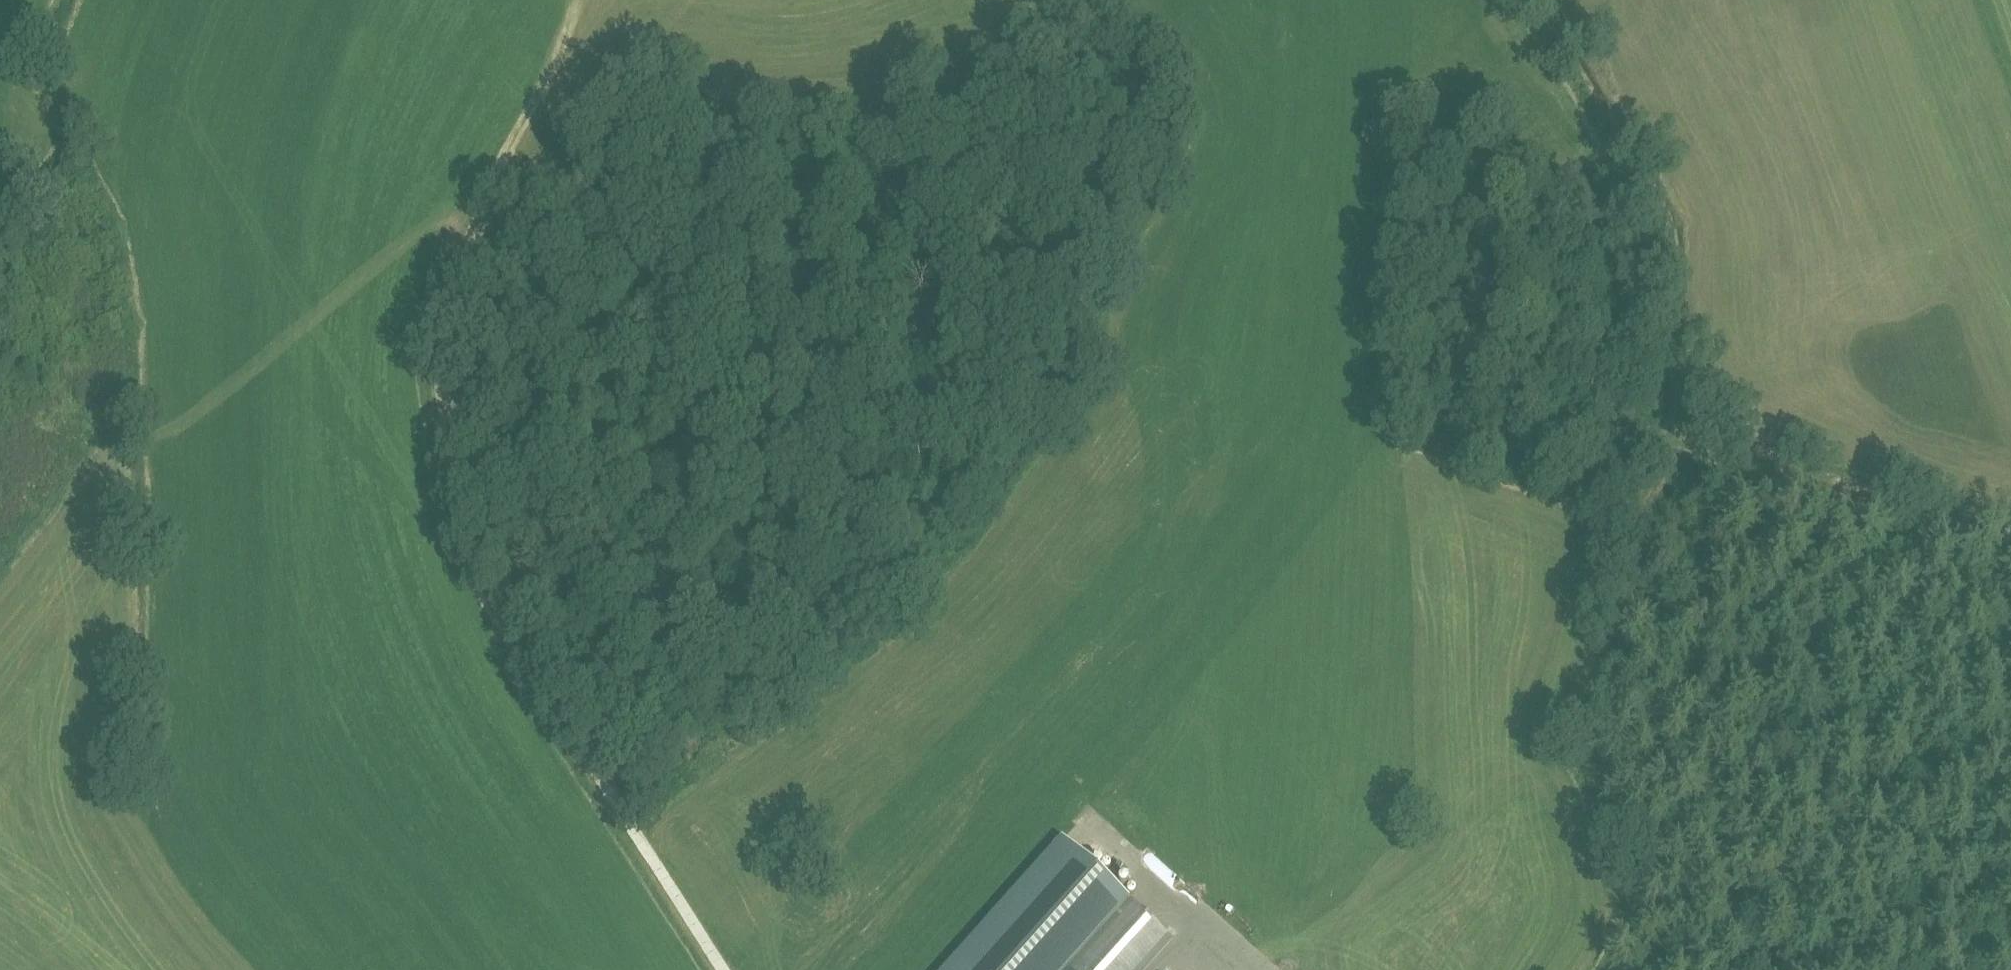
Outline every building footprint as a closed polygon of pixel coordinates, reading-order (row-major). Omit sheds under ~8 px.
[(1134,901),(1062,836),(942,969),(1072,969),(1134,901)] [(1073,969),(1145,969),(1174,938),(1135,902),(1073,969)]
